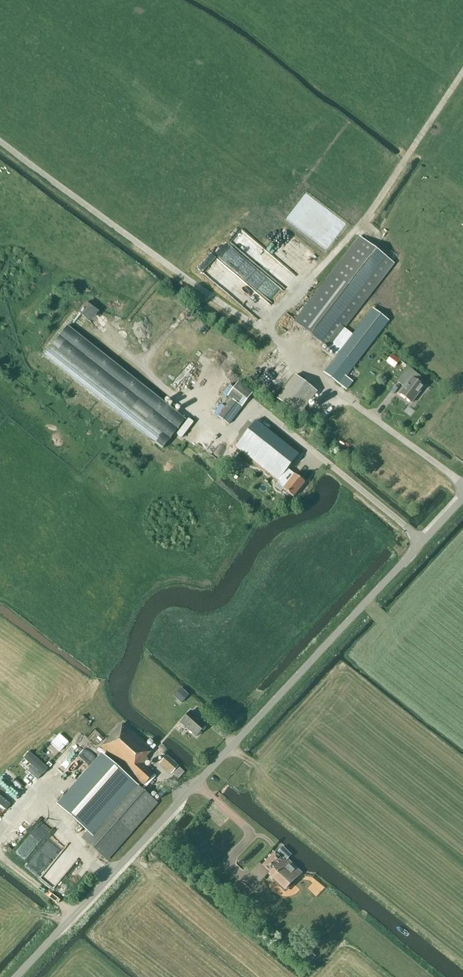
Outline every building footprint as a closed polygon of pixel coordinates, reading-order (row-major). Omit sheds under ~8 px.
[(343,328),(394,264),(360,237),(295,322),(337,355),(324,372),(346,390),(352,382),(346,377),(389,321),(373,308),(352,335),(343,328)] [(92,322),(101,308),(86,298),(77,312),(92,322)] [(288,331),(292,323),(284,319),(280,327),(288,331)] [(44,355),(162,448),(185,420),(67,326),(44,355)] [(275,373),(283,363),(275,357),(268,367),(275,373)] [(424,387),(416,381),(420,376),(409,368),(405,373),(404,372),(397,382),(404,387),(399,394),(411,403),(424,387)] [(317,392),(294,374),(276,398),(299,416),(317,392)] [(227,396),(232,399),(242,407),(252,394),(237,382),(227,396)] [(224,399),(216,409),(219,412),(227,402),(224,399)] [(242,407),(232,399),(218,417),(228,425),(242,407)] [(294,445),(261,419),(254,428),(249,424),(232,444),(278,481),(276,483),(283,489),(293,497),(305,483),(294,475),(290,472),(304,455),(297,449),(299,447),(295,444),(294,445)] [(215,458),(219,453),(207,443),(202,448),(215,458)] [(99,667),(104,664),(100,657),(95,660),(99,667)] [(185,699),(189,695),(181,688),(177,692),(185,699)] [(196,737),(206,725),(191,711),(180,723),(196,737)] [(156,776),(153,773),(143,764),(148,759),(146,757),(157,745),(149,738),(145,743),(132,731),(131,732),(122,724),(101,747),(134,776),(130,780),(132,782),(106,812),(81,839),(106,860),(130,833),(157,803),(143,791),(156,776)] [(60,731),(50,742),(61,752),(71,741),(60,731)] [(178,779),(184,772),(164,754),(158,761),(178,779)] [(253,756),(250,761),(259,765),(262,760),(253,756)] [(109,804),(124,788),(109,774),(95,791),(109,804)] [(215,794),(211,801),(217,805),(221,798),(215,794)] [(23,864),(49,884),(73,853),(60,843),(43,866),(30,856),(23,864)] [(285,862),(291,855),(283,847),(276,854),(275,852),(262,865),(270,873),(283,886),(296,873),(285,862)] [(78,862),(67,874),(75,882),(86,870),(78,862)] [(306,965),(315,956),(310,951),(301,960),(306,965)]
